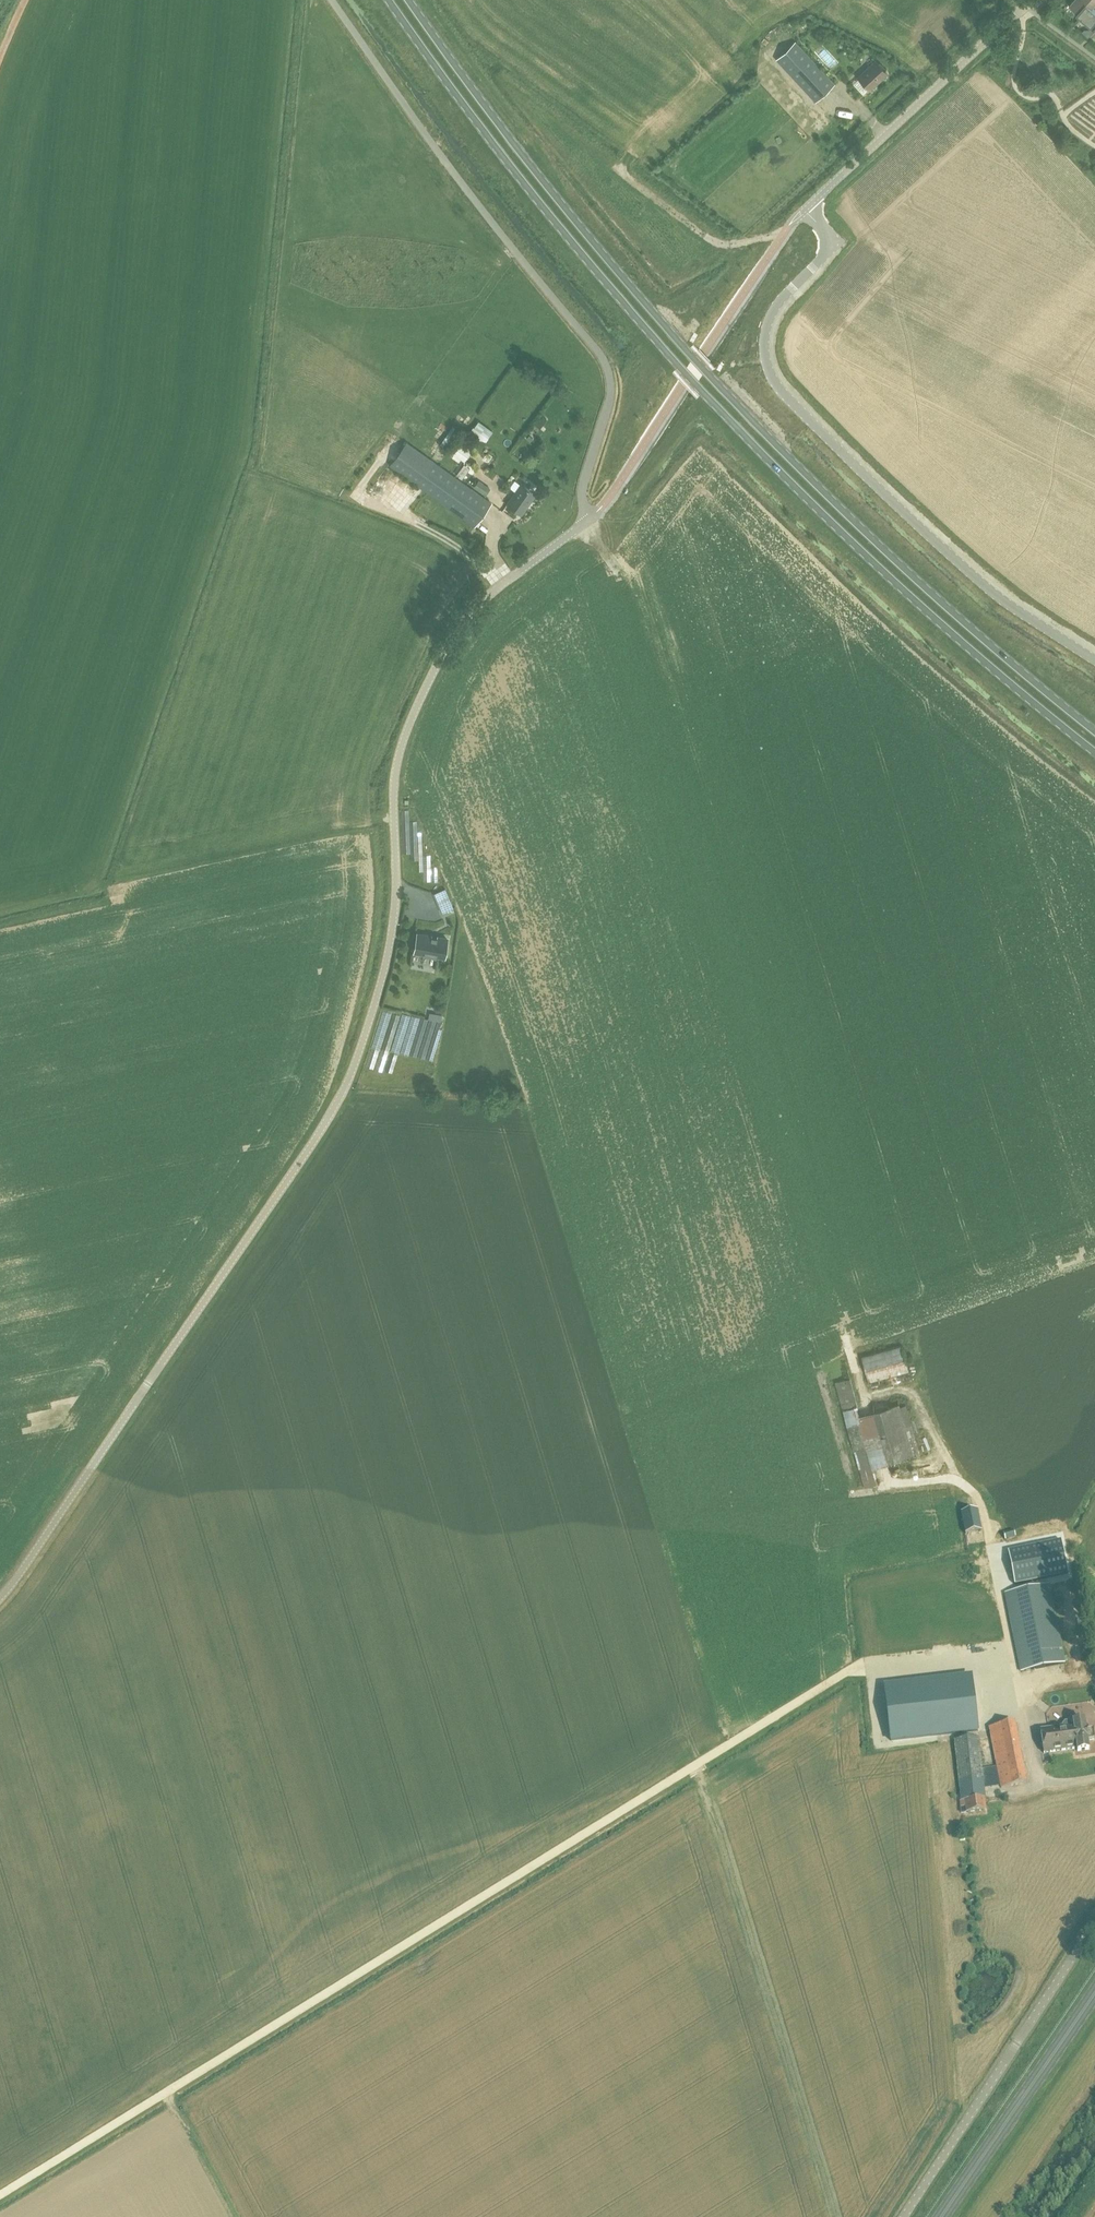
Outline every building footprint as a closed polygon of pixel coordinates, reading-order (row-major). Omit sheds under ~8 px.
[(1086,0),(1073,0),(1069,4),(1078,12),(1087,1),(1086,0)] [(1093,6),(1087,1),(1078,12),(1092,24),(1094,21),(1094,8),(1093,6)] [(776,59),(816,101),(835,83),(796,40),(776,59)] [(858,76),(870,89),(888,73),(876,60),(858,76)] [(1074,177),(1079,171),(1071,164),(1066,170),(1074,177)] [(547,419),(543,416),(536,425),(540,427),(547,419)] [(470,433),(485,444),(490,437),(489,437),(493,430),(480,421),(476,427),(475,426),(470,433)] [(442,443),(449,448),(462,431),(455,426),(442,443)] [(419,444),(423,436),(415,433),(412,441),(419,444)] [(390,464),(476,525),(493,501),(407,441),(390,464)] [(425,441),(421,447),(430,453),(434,447),(425,441)] [(457,453),(466,460),(472,451),(463,444),(457,453)] [(473,484),(487,494),(491,488),(477,478),(473,484)] [(508,503),(522,513),(536,493),(522,483),(508,503)] [(444,955),(447,938),(437,937),(437,936),(432,935),(432,936),(418,933),(415,950),(424,952),(424,956),(436,958),(437,954),(444,955)] [(861,1356),(869,1381),(909,1370),(901,1344),(861,1356)] [(834,1382),(864,1487),(877,1483),(873,1468),(887,1463),(891,1477),(923,1467),(905,1405),(900,1406),(897,1395),(859,1406),(851,1378),(834,1382)] [(982,1531),(978,1510),(960,1513),(964,1535),(982,1531)] [(1003,1534),(1005,1540),(1015,1537),(1014,1530),(1003,1534)] [(1068,1573),(1061,1540),(1008,1551),(1014,1584),(1068,1573)] [(1004,1594),(1020,1672),(1065,1664),(1059,1634),(1064,1633),(1063,1627),(1058,1628),(1049,1585),(1004,1594)] [(971,1677),(884,1688),(891,1742),(978,1731),(971,1677)] [(966,1813),(984,1812),(982,1800),(985,1800),(984,1789),(1000,1787),(1001,1788),(1027,1783),(1015,1722),(989,1728),(997,1768),(982,1770),(978,1738),(954,1741),(961,1801),(960,1801),(961,1814),(966,1813)] [(1076,1749),(1072,1723),(1072,1722),(1060,1724),(1061,1728),(1039,1732),(1043,1754),(1076,1749)] [(1072,1723),(1076,1749),(1077,1753),(1087,1751),(1086,1742),(1093,1741),(1092,1730),(1084,1731),(1083,1722),(1072,1723)]
